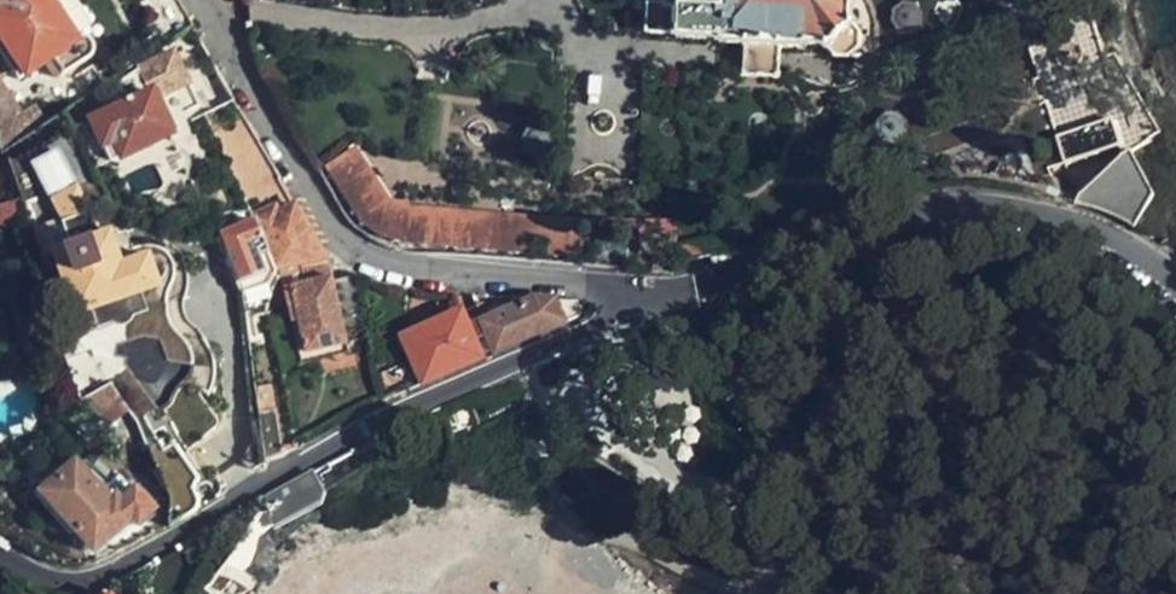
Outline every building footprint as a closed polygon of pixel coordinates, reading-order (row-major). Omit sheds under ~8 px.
[(46,0),(0,0),(0,39),(24,74),(47,58),(60,75),(88,54),(90,48),(87,40),(81,37),(72,38),(46,0)] [(175,0),(164,0),(141,15),(160,45),(191,24),(175,0)] [(844,59),(850,59),(861,51),(862,35),(850,23),(851,7),(854,8),(854,0),(665,0),(665,5),(646,5),(646,34),(719,36),(719,40),(744,41),(741,73),(777,76),(778,44),(823,44),(835,59),(844,59)] [(1086,13),(1026,32),(1040,79),(1049,106),(1066,162),(1119,147),(1093,63),(1102,60),(1086,13)] [(85,105),(71,111),(95,163),(110,156),(167,131),(175,127),(168,113),(194,101),(185,83),(214,68),(196,36),(170,53),(136,69),(115,83),(113,79),(104,86),(102,87),(112,109),(90,114),(85,105)] [(3,154),(49,124),(38,108),(26,115),(0,77),(0,145),(3,154)] [(1040,79),(1035,81),(1043,108),(1049,106),(1040,79)] [(274,174),(238,109),(210,124),(244,190),(274,174)] [(167,131),(110,156),(122,182),(158,166),(171,194),(192,185),(167,131)] [(325,170),(341,194),(351,187),(366,212),(380,223),(418,234),(417,248),(485,253),(487,230),(532,233),(532,242),(548,243),(547,258),(577,260),(579,226),(411,213),(389,205),(355,151),(325,170)] [(89,308),(140,291),(156,287),(155,284),(146,260),(145,256),(117,263),(107,233),(97,236),(54,154),(27,167),(54,224),(32,232),(40,259),(46,257),(56,288),(64,285),(73,313),(89,308)] [(1153,200),(1129,162),(1097,181),(1074,202),(1072,209),(1110,219),(1127,226),(1135,231),(1153,200)] [(208,206),(221,201),(215,187),(203,193),(208,206)] [(359,223),(366,212),(351,187),(341,194),(359,223)] [(278,202),(253,213),(254,216),(277,271),(283,270),(326,260),(333,259),(326,255),(319,245),(295,200),(281,207),(278,202)] [(0,207),(0,235),(29,226),(21,201),(0,207)] [(366,212),(359,223),(373,233),(380,223),(366,212)] [(254,216),(217,231),(243,292),(247,316),(268,312),(258,289),(272,283),(276,274),(277,271),(254,216)] [(418,234),(380,223),(373,233),(404,247),(417,248),(418,234)] [(485,253),(531,257),(532,242),(532,233),(487,230),(485,253)] [(146,260),(155,284),(159,282),(163,277),(164,269),(158,261),(152,259),(146,260)] [(331,279),(326,260),(283,270),(282,278),(289,306),(295,305),(307,352),(356,341),(355,336),(371,332),(357,273),(331,279)] [(667,273),(681,262),(655,261),(654,272),(667,273)] [(258,289),(268,312),(273,289),(281,277),(276,274),(272,283),(258,289)] [(140,291),(89,308),(96,328),(110,323),(118,326),(127,324),(130,322),(134,315),(146,311),(140,291)] [(559,301),(526,299),(483,319),(475,322),(484,342),(491,340),(496,352),(568,320),(559,301)] [(578,313),(579,309),(576,305),(572,302),(559,301),(568,320),(577,316),(578,313)] [(482,303),(477,305),(481,316),(487,314),(482,303)] [(483,319),(477,305),(461,313),(467,325),(483,319)] [(761,312),(748,318),(753,331),(767,325),(761,312)] [(467,325),(461,313),(404,338),(424,383),(482,358),(477,345),(484,342),(475,322),(467,325)] [(45,367),(27,377),(54,425),(72,415),(45,367)] [(273,382),(254,385),(258,416),(264,463),(284,451),(273,382)] [(117,425),(135,414),(119,387),(100,398),(117,425)] [(264,463),(258,416),(228,410),(214,416),(217,423),(215,430),(191,454),(214,497),(265,470),(264,463)] [(168,526),(193,512),(191,475),(170,429),(143,441),(162,483),(168,526)] [(77,465),(44,493),(94,552),(134,519),(138,523),(153,511),(136,493),(123,505),(116,498),(110,503),(77,465)] [(325,496),(314,474),(271,497),(269,516),(276,531),(323,506),(325,496)]
